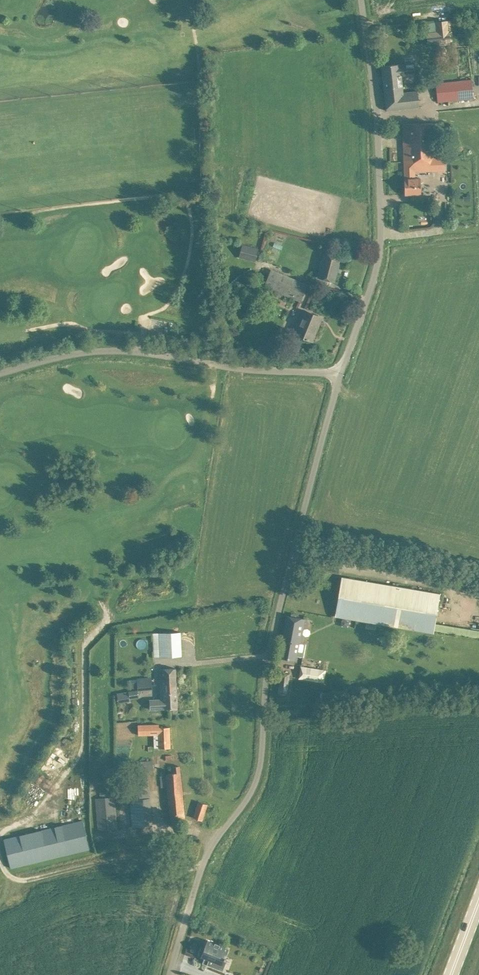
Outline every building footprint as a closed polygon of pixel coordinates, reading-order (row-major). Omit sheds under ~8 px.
[(450,42),(449,30),(448,20),(436,22),(437,32),(433,32),(427,33),(428,45),(434,44),(450,42)] [(414,62),(391,65),(381,66),(386,110),(419,107),(417,91),(403,93),(401,76),(416,75),(414,62)] [(474,98),(472,82),(437,85),(438,101),(474,98)] [(433,158),(432,140),(432,123),(413,123),(403,124),(404,163),(405,163),(405,178),(404,179),(405,194),(415,194),(422,194),(421,179),(415,179),(415,171),(445,170),(445,158),(441,158),(433,158)] [(242,244),(239,256),(255,261),(258,248),(242,244)] [(318,277),(325,278),(334,281),(340,258),(324,254),(318,277)] [(264,285),(291,297),(301,301),(307,284),(271,269),(264,285)] [(314,332),(320,316),(303,309),(297,322),(299,323),(295,334),(312,341),(316,332),(314,332)] [(434,633),(434,631),(478,638),(478,630),(436,623),(441,593),(341,576),(335,616),(434,633)] [(306,642),(300,641),(305,618),(287,615),(280,657),(295,660),(296,655),(303,657),(303,656),(304,656),(306,642)] [(160,657),(182,656),(181,632),(159,633),(160,657)] [(299,678),(324,681),(326,670),(301,666),(299,678)] [(165,708),(167,708),(177,708),(175,668),(160,668),(161,697),(164,697),(164,698),(149,699),(150,709),(165,708)] [(278,694),(287,695),(290,673),(281,672),(278,694)] [(137,680),(138,690),(151,690),(151,678),(137,680)] [(137,690),(129,691),(130,698),(138,696),(137,690)] [(395,692),(383,692),(383,701),(395,701),(395,692)] [(138,725),(138,728),(139,736),(154,736),(154,748),(170,748),(170,727),(159,727),(159,724),(138,725)] [(166,774),(167,787),(171,819),(185,817),(179,766),(173,767),(173,773),(166,774)] [(149,779),(129,781),(130,799),(150,797),(149,779)] [(96,797),(97,829),(116,829),(116,796),(96,797)] [(194,817),(202,820),(207,804),(199,801),(194,817)] [(5,839),(11,868),(90,850),(84,821),(5,839)] [(228,948),(206,939),(200,955),(203,956),(201,962),(206,964),(208,958),(221,964),(228,948)]
